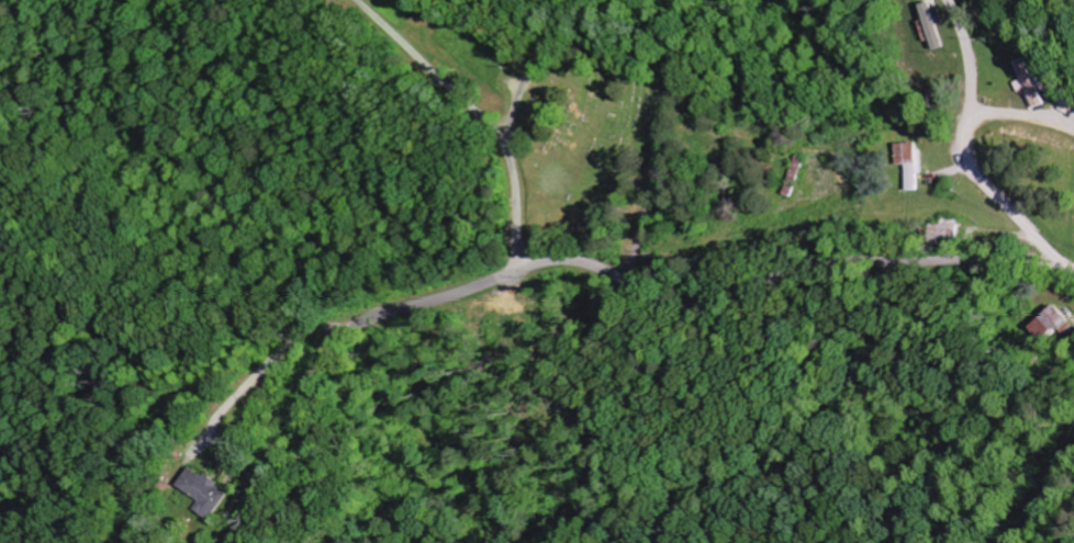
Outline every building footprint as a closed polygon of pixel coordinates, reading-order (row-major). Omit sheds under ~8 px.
[(947,47),(941,27),(949,24),(944,8),(935,11),(933,2),(922,6),(935,51),(947,47)] [(1014,63),(1030,110),(1042,105),(1027,59),(1014,63)] [(906,192),(919,191),(919,175),(923,175),(922,151),(915,151),(915,144),(896,144),(896,165),(906,165),(906,192)] [(1066,322),(1050,306),(1030,325),(1046,341),(1066,322)] [(244,497),(226,484),(227,483),(205,467),(191,486),(214,504),(210,510),(226,522),(244,497)]
